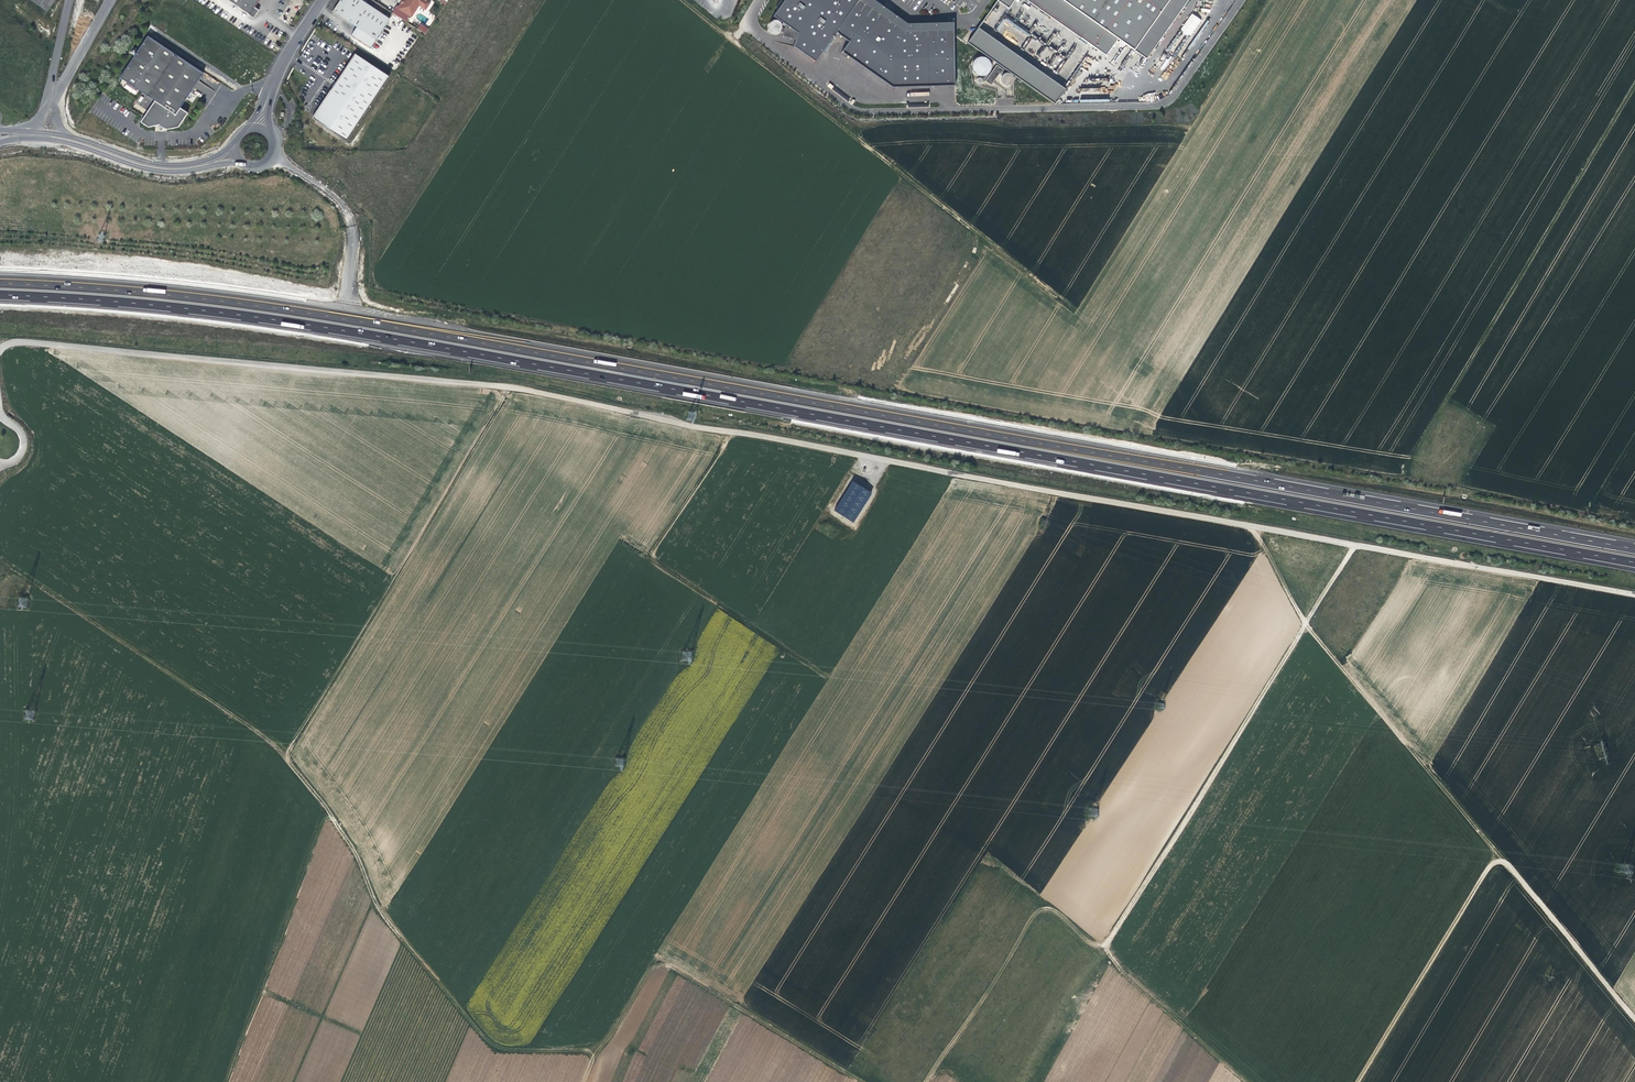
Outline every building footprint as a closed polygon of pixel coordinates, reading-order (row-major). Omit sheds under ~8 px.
[(254,18),(257,14),(259,10),(255,8),(260,0),(227,0),(254,18)] [(361,0),(342,0),(341,1),(340,0),(337,5),(332,12),(348,23),(349,22),(356,27),(351,35),(370,48),(390,19),(361,0)] [(404,1),(405,1),(403,5),(402,4),(399,9),(411,17),(419,6),(425,10),(430,3),(426,0),(405,0),(404,1)] [(773,17),(785,25),(782,36),(795,40),(793,47),(815,62),(836,33),(859,0),(785,0),(773,17)] [(849,43),(872,10),(860,0),(859,0),(836,33),(849,43)] [(872,0),(860,0),(872,10),(877,3),(872,0)] [(1008,8),(1014,0),(997,0),(1008,8)] [(1080,38),(1092,21),(1062,0),(1026,0),(1080,38)] [(1134,50),(1144,35),(1151,40),(1155,34),(1148,29),(1169,0),(1062,0),(1092,21),(1080,38),(1106,56),(1118,39),(1134,50)] [(1134,50),(1146,59),(1187,0),(1169,0),(1148,29),(1155,34),(1151,40),(1144,35),(1134,50)] [(907,25),(877,3),(872,10),(905,32),(952,32),(952,24),(907,25)] [(905,32),(872,10),(849,43),(842,53),(892,88),(929,87),(928,32),(905,32)] [(1188,37),(1201,20),(1192,13),(1180,30),(1188,37)] [(1018,45),(1021,47),(1029,33),(1004,17),(995,30),(1003,35),(1007,31),(1010,33),(1013,28),(1021,33),(1017,38),(1021,40),(1018,45)] [(426,34),(429,28),(420,24),(417,29),(426,34)] [(968,43),(1055,104),(1065,89),(978,28),(968,43)] [(952,32),(928,32),(929,87),(955,85),(952,32)] [(161,126),(160,127),(163,129),(164,128),(166,130),(178,128),(188,113),(180,108),(203,73),(147,36),(119,78),(154,101),(140,122),(148,128),(159,125),(161,126)] [(337,80),(312,118),(346,141),(389,77),(355,54),(337,80)] [(989,71),(990,67),(990,64),(988,61),(986,58),(982,57),(979,58),(976,59),(973,62),(972,65),(973,69),(974,72),(977,74),(980,75),(984,75),(987,73),(989,71)] [(986,81),(991,85),(999,74),(1000,74),(1004,70),(997,65),(986,81)] [(1013,83),(1014,81),(1014,79),(1013,76),(1012,74),(1009,73),(1007,73),(1005,74),(1003,76),(1002,78),(1002,80),(1002,82),(1004,84),(1006,85),(1008,86),(1011,85),(1013,83)] [(138,105),(147,109),(151,99),(142,95),(138,105)] [(855,523),(872,492),(852,481),(835,511),(855,523)] [(19,597),(18,606),(27,607),(28,598),(19,597)]
